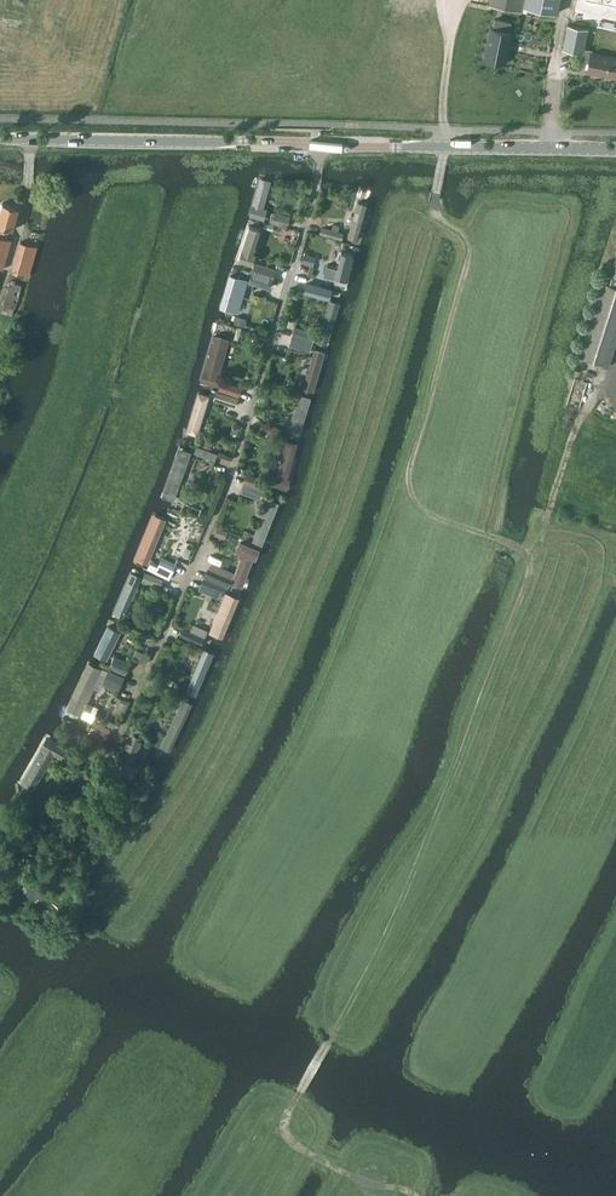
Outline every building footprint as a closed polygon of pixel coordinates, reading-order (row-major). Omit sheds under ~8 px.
[(490,5),(523,12),(525,0),(491,0),(490,5)] [(558,13),(561,0),(526,0),(525,6),(558,13)] [(590,22),(615,28),(615,0),(595,0),(590,22)] [(493,28),(491,27),(485,58),(506,63),(512,32),(510,31),(512,22),(495,18),(493,28)] [(589,61),(587,71),(615,76),(615,57),(592,52),(592,49),(585,47),(588,28),(568,24),(563,48),(584,52),(582,60),(589,61)] [(262,179),(253,214),(267,218),(276,182),(262,179)] [(374,194),(362,191),(351,243),(363,246),(374,194)] [(20,208),(5,203),(0,217),(0,225),(1,225),(0,227),(0,267),(3,268),(12,239),(7,237),(10,229),(13,229),(20,208)] [(271,223),(287,227),(290,216),(274,212),(271,223)] [(319,233),(341,238),(342,239),(344,231),(339,230),(340,225),(337,225),(333,224),(332,228),(321,225),(319,233)] [(251,228),(242,258),(255,262),(263,231),(251,228)] [(28,275),(37,247),(21,242),(12,270),(28,275)] [(311,264),(314,256),(306,253),(303,262),(311,264)] [(356,256),(343,253),(336,285),(349,288),(356,256)] [(612,273),(613,273),(610,284),(602,282),(579,355),(609,364),(615,342),(615,258),(612,273)] [(255,261),(252,271),(274,279),(277,268),(255,261)] [(325,274),(335,276),(337,268),(327,266),(325,274)] [(274,279),(252,271),(248,282),(270,289),(274,279)] [(233,276),(224,310),(240,315),(248,282),(233,276)] [(2,304),(14,308),(21,285),(8,281),(2,304)] [(328,288),(306,281),(303,291),(326,298),(328,288)] [(320,344),(331,346),(342,303),(331,300),(320,344)] [(294,330),(293,336),(313,342),(315,336),(294,330)] [(218,333),(202,384),(215,388),(231,337),(218,333)] [(291,343),(312,348),(313,342),(293,336),(291,343)] [(306,389),(317,393),(328,354),(317,350),(306,389)] [(223,382),(220,390),(240,396),(242,388),(223,382)] [(239,397),(220,391),(217,391),(215,400),(236,406),(239,397)] [(201,394),(189,436),(201,440),(213,397),(201,394)] [(293,429),(305,432),(314,399),(303,396),(293,429)] [(262,421),(260,429),(280,436),(282,427),(262,421)] [(299,445),(289,442),(275,488),(286,491),(299,445)] [(217,454),(197,447),(195,453),(215,461),(217,454)] [(183,450),(164,499),(174,502),(193,454),(183,450)] [(264,489),(267,480),(248,473),(245,482),(264,489)] [(242,492),(261,498),(264,489),(245,482),(242,492)] [(271,500),(255,543),(266,547),(283,503),(271,500)] [(155,521),(139,560),(149,564),(166,526),(155,521)] [(218,526),(215,535),(225,539),(229,530),(218,526)] [(261,550),(249,546),(234,585),(246,590),(261,550)] [(159,566),(156,574),(170,580),(173,573),(159,566)] [(210,567),(205,578),(229,588),(233,577),(210,567)] [(146,571),(143,580),(161,587),(164,579),(146,571)] [(131,574),(114,616),(122,619),(139,577),(131,574)] [(199,591),(223,601),(229,588),(205,578),(199,591)] [(229,593),(212,634),(227,640),(244,600),(229,593)] [(194,624),(191,630),(206,637),(209,630),(194,624)] [(114,627),(97,656),(107,662),(124,633),(114,627)] [(182,635),(203,645),(206,638),(185,628),(182,635)] [(207,650),(189,694),(199,698),(217,654),(207,650)] [(115,655),(109,667),(126,675),(131,662),(115,655)] [(91,664),(67,715),(80,721),(104,670),(91,664)] [(103,684),(119,692),(126,678),(110,671),(103,684)] [(157,689),(168,694),(170,693),(175,695),(177,691),(160,683),(157,689)] [(195,704),(184,699),(163,744),(175,750),(195,704)] [(95,721),(88,733),(104,742),(111,730),(95,721)] [(35,793),(60,751),(47,743),(22,785),(35,793)] [(131,779),(137,768),(132,765),(126,776),(131,779)]
